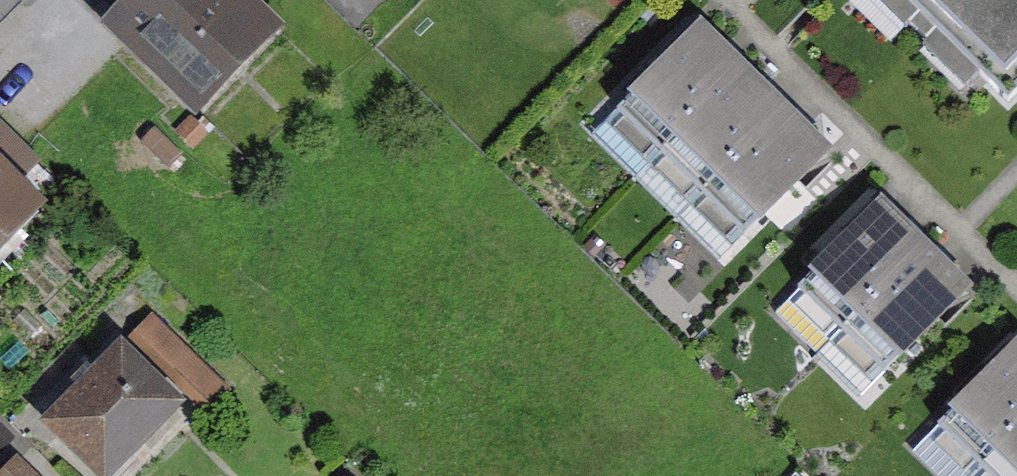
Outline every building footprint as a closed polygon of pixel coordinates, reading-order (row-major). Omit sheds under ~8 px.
[(201,95),(261,34),(226,0),(105,0),(105,1),(201,95)] [(1008,102),(1016,93),(1016,0),(904,0),(918,14),(909,24),(928,43),(937,33),(1008,102)] [(741,71),(698,29),(617,111),(660,153),(741,71)] [(782,111),(741,71),(660,153),(701,193),(782,111)] [(825,153),(782,111),(701,193),(744,235),(825,153)] [(25,176),(40,160),(0,122),(0,152),(25,176)] [(50,199),(25,176),(0,152),(0,252),(50,199)] [(798,289),(841,331),(922,248),(879,206),(798,289)] [(841,331),(884,373),(965,290),(922,248),(841,331)] [(154,320),(136,338),(207,408),(225,390),(154,320)] [(980,467),(1016,430),(1016,344),(937,426),(980,467)] [(121,352),(52,421),(105,473),(173,404),(121,352)] [(989,475),(1016,475),(1016,430),(980,467),(989,475)] [(2,475),(35,475),(18,459),(2,475)]
